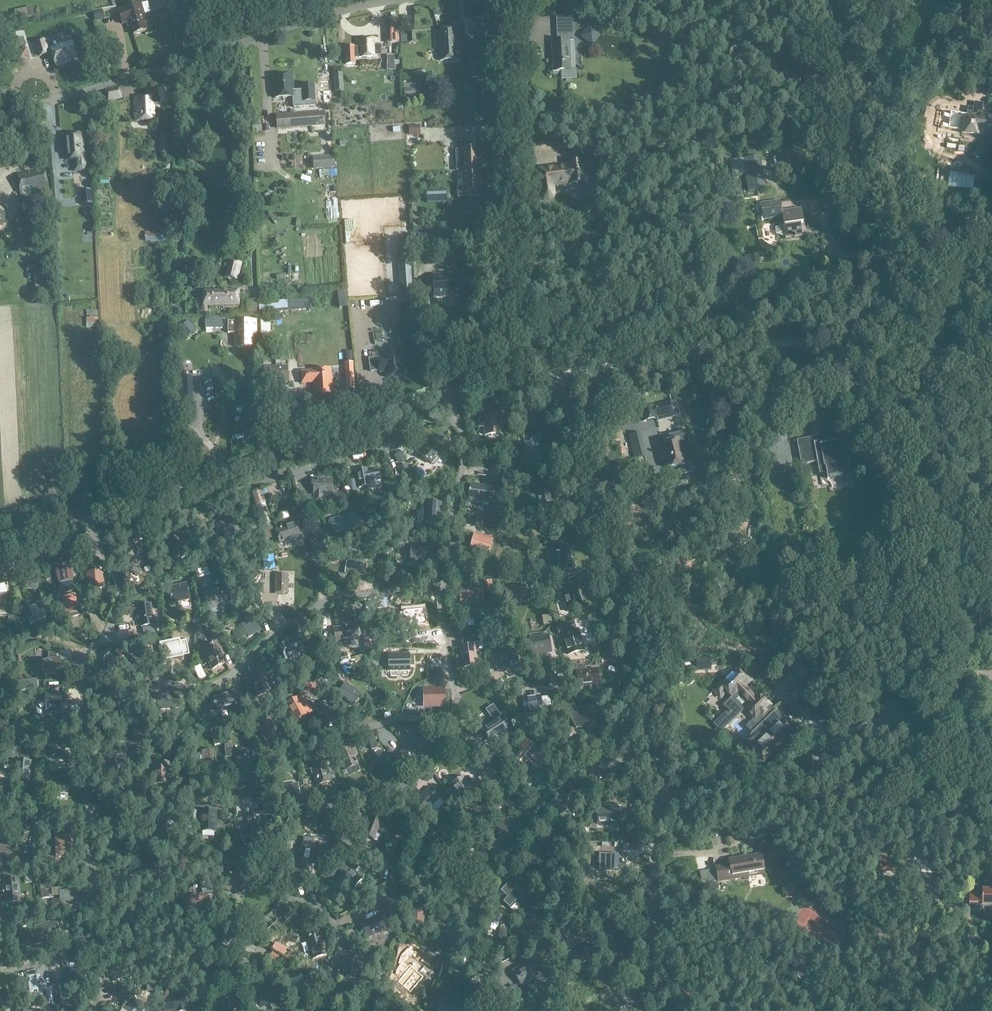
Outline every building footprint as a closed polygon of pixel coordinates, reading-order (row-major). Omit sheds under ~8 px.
[(183,10),(205,7),(204,0),(182,0),(183,10)] [(126,9),(118,11),(122,24),(126,22),(126,25),(127,25),(129,27),(131,26),(131,25),(130,24),(129,18),(135,16),(133,12),(143,9),(141,4),(139,5),(138,4),(126,8),(126,9)] [(17,21),(34,17),(32,8),(14,11),(17,21)] [(135,16),(129,18),(130,24),(131,25),(131,26),(133,35),(146,31),(144,23),(147,22),(144,14),(144,13),(143,9),(133,12),(135,16)] [(104,16),(102,10),(93,13),(95,19),(104,16)] [(557,41),(552,41),(553,72),(561,71),(562,80),(577,79),(576,70),(571,70),(570,42),(574,41),(573,17),(556,18),(557,41)] [(398,19),(386,19),(387,43),(399,43),(398,19)] [(458,42),(463,42),(462,26),(454,26),(454,29),(438,30),(439,42),(446,42),(446,44),(458,44),(458,42)] [(416,31),(408,32),(409,43),(417,43),(416,31)] [(26,46),(23,39),(13,42),(11,35),(0,38),(0,41),(4,53),(26,46)] [(354,47),(345,47),(346,65),(355,64),(355,58),(359,57),(359,58),(377,57),(377,56),(381,56),(381,46),(376,46),(376,45),(376,39),(358,40),(358,48),(359,48),(354,49),(354,47)] [(55,57),(58,66),(77,60),(72,44),(60,48),(59,46),(53,48),(52,45),(46,47),(45,40),(35,43),(39,57),(49,54),(48,52),(51,51),(53,58),(55,57)] [(446,42),(439,42),(439,55),(440,60),(460,59),(459,54),(463,53),(463,42),(458,42),(458,44),(446,44),(446,42)] [(482,79),(480,61),(471,61),(472,79),(482,79)] [(323,73),(330,72),(328,63),(322,65),(323,73)] [(344,91),(343,82),(343,73),(334,73),(335,91),(344,91)] [(292,74),(273,76),(275,102),(292,101),(292,109),(316,107),(314,84),(302,85),(302,90),(294,91),(292,74)] [(666,85),(661,82),(657,88),(662,91),(666,85)] [(405,88),(404,88),(405,99),(415,98),(414,87),(405,88)] [(119,88),(105,92),(108,103),(123,98),(119,88)] [(158,88),(158,98),(160,98),(161,104),(165,104),(166,105),(171,105),(171,88),(158,88)] [(153,97),(134,98),(135,121),(154,120),(153,97)] [(981,116),(983,104),(974,103),(974,108),(968,107),(967,118),(963,118),(963,121),(961,120),(959,122),(958,128),(959,130),(961,130),(961,132),(979,135),(980,133),(991,135),(991,117),(981,116)] [(326,126),(325,112),(275,115),(276,129),(326,126)] [(0,118),(3,127),(14,122),(11,114),(0,118)] [(409,126),(409,135),(420,134),(420,125),(409,126)] [(82,135),(64,136),(66,160),(73,160),(74,166),(85,165),(84,159),(82,135)] [(159,136),(160,153),(169,153),(169,143),(167,143),(167,136),(159,136)] [(457,171),(464,171),(465,187),(458,188),(458,197),(467,197),(466,193),(480,192),(479,170),(481,170),(481,164),(479,164),(478,150),(456,151),(457,171)] [(760,156),(743,158),(744,160),(746,175),(748,191),(764,189),(760,156)] [(335,157),(316,157),(317,168),(335,167),(335,157)] [(733,177),(746,175),(744,160),(730,162),(733,177)] [(570,184),(586,182),(584,163),(568,165),(568,166),(539,169),(541,187),(542,196),(543,200),(548,202),(554,198),(556,194),(554,185),(570,183),(570,184)] [(51,197),(46,169),(17,175),(22,203),(51,197)] [(945,189),(970,190),(970,176),(945,175),(945,189)] [(92,190),(81,191),(82,205),(93,204),(92,190)] [(447,191),(427,191),(428,203),(447,202),(447,191)] [(783,217),(784,224),(781,224),(775,228),(776,235),(783,237),(785,236),(786,238),(802,236),(801,225),(804,225),(802,209),(783,212),(781,201),(761,204),(764,220),(783,217)] [(187,229),(188,220),(172,220),(172,229),(187,229)] [(145,241),(166,241),(166,232),(165,232),(165,228),(160,228),(160,232),(145,232),(145,241)] [(411,244),(397,245),(401,295),(415,294),(411,244)] [(229,260),(225,278),(238,281),(242,263),(229,260)] [(461,275),(436,277),(437,296),(462,294),(461,275)] [(204,306),(202,306),(202,316),(208,316),(207,306),(239,306),(239,290),(204,291),(204,306)] [(289,315),(289,305),(260,306),(260,316),(289,315)] [(86,327),(98,328),(99,316),(98,316),(98,311),(86,310),(86,316),(87,316),(86,327)] [(271,317),(261,317),(262,344),(272,344),(271,317)] [(223,318),(206,318),(206,329),(223,329),(223,318)] [(178,329),(185,338),(196,330),(188,320),(178,329)] [(254,347),(253,335),(257,335),(257,321),(229,321),(229,334),(236,334),(237,347),(254,347)] [(403,375),(402,370),(400,351),(385,353),(386,358),(378,359),(378,357),(369,359),(371,371),(379,370),(380,372),(386,371),(387,377),(403,375)] [(347,362),(344,362),(345,389),(354,388),(353,361),(353,355),(347,355),(347,362)] [(289,382),(288,366),(264,367),(265,384),(289,382)] [(331,369),(301,371),(302,384),(313,383),(314,395),(333,394),(332,378),(331,369)] [(270,412),(279,408),(273,398),(265,402),(270,412)] [(671,402),(640,410),(643,423),(673,415),(671,402)] [(279,409),(281,418),(289,417),(288,408),(279,409)] [(253,412),(249,413),(252,433),(256,432),(256,435),(262,434),(259,409),(253,409),(253,412)] [(502,434),(501,418),(479,419),(479,427),(485,427),(485,435),(502,434)] [(815,437),(797,440),(801,465),(817,462),(819,474),(826,473),(827,481),(838,479),(838,476),(850,473),(844,441),(830,443),(830,441),(816,443),(815,437)] [(670,442),(661,444),(667,469),(685,464),(689,463),(684,438),(670,442)] [(443,450),(433,442),(422,455),(432,464),(443,450)] [(525,442),(525,459),(538,459),(538,442),(525,442)] [(398,451),(405,461),(414,455),(407,445),(398,451)] [(399,468),(402,474),(404,481),(412,477),(407,464),(399,468)] [(382,481),(380,469),(368,470),(368,469),(355,471),(358,489),(371,487),(371,483),(382,481)] [(313,478),(313,485),(315,485),(314,499),(325,499),(325,495),(327,496),(332,491),(332,479),(313,478)] [(395,483),(389,485),(392,491),(398,489),(395,483)] [(492,493),(492,487),(480,485),(480,487),(470,486),(469,501),(496,503),(496,502),(499,503),(500,499),(496,498),(497,493),(492,493)] [(551,488),(537,489),(539,511),(553,510),(551,488)] [(267,507),(261,490),(253,493),(259,509),(267,507)] [(346,498),(341,499),(343,507),(354,503),(352,496),(346,498)] [(443,525),(443,518),(441,517),(442,502),(424,501),(422,524),(443,525)] [(358,511),(330,520),(335,534),(362,526),(358,511)] [(240,540),(235,519),(216,524),(217,529),(221,528),(221,531),(230,529),(232,542),(240,540)] [(265,539),(275,537),(273,527),(272,527),(270,522),(262,524),(265,539)] [(300,537),(296,523),(276,529),(280,543),(300,537)] [(188,543),(183,534),(168,543),(178,562),(188,556),(186,553),(192,550),(188,543)] [(475,535),(470,551),(490,557),(494,540),(475,535)] [(744,548),(745,536),(736,536),(736,548),(744,548)] [(567,546),(553,549),(559,573),(573,570),(567,546)] [(411,562),(433,562),(433,547),(411,547),(411,550),(409,551),(409,557),(411,558),(411,562)] [(131,551),(121,558),(134,578),(145,572),(131,551)] [(364,576),(365,564),(348,561),(346,573),(364,576)] [(74,580),(70,562),(54,565),(58,584),(74,580)] [(186,575),(192,574),(191,570),(186,571),(185,566),(181,566),(177,567),(178,572),(180,573),(180,576),(186,575)] [(199,570),(201,578),(210,575),(209,567),(199,570)] [(103,572),(87,573),(88,588),(104,587),(103,572)] [(288,592),(288,574),(276,574),(276,592),(288,592)] [(160,588),(169,586),(168,579),(159,581),(160,588)] [(33,580),(25,582),(27,589),(35,587),(33,580)] [(561,592),(567,613),(584,607),(578,586),(574,588),(572,582),(561,586),(563,592),(561,592)] [(172,605),(191,601),(187,584),(169,587),(172,605)] [(220,587),(203,591),(208,609),(224,606),(220,587)] [(470,603),(484,605),(485,593),(463,590),(462,598),(470,600),(470,603)] [(68,618),(82,614),(80,606),(78,607),(75,595),(63,598),(68,618)] [(374,598),(364,600),(366,608),(376,606),(374,598)] [(41,603),(29,608),(33,618),(29,620),(31,624),(47,617),(47,616),(41,603)] [(149,603),(137,606),(140,627),(153,624),(149,603)] [(404,626),(426,625),(425,610),(403,611),(404,626)] [(542,616),(543,626),(552,625),(551,615),(542,616)] [(261,630),(254,618),(242,625),(249,637),(261,630)] [(360,641),(358,625),(349,626),(342,627),(335,628),(337,644),(338,644),(338,650),(344,649),(343,643),(360,641)] [(564,634),(561,635),(566,654),(583,650),(581,642),(578,632),(575,633),(565,636),(564,634)] [(286,661),(305,651),(298,635),(278,644),(286,661)] [(548,636),(530,639),(533,656),(545,654),(544,651),(550,650),(548,636)] [(478,667),(476,643),(481,642),(480,637),(463,639),(464,646),(460,647),(461,661),(463,660),(464,668),(478,667)] [(184,653),(182,642),(177,643),(177,641),(158,645),(162,662),(181,657),(180,654),(184,653)] [(488,655),(497,653),(494,642),(486,644),(488,655)] [(202,650),(212,671),(226,664),(217,643),(202,650)] [(499,654),(502,663),(505,671),(514,668),(515,670),(521,668),(518,658),(515,649),(499,654)] [(0,652),(0,658),(12,655),(11,650),(0,652)] [(49,659),(42,659),(42,660),(43,667),(43,673),(43,674),(62,673),(60,651),(48,652),(49,659)] [(349,662),(347,653),(341,654),(344,663),(349,662)] [(409,655),(390,655),(390,671),(409,671),(409,655)] [(697,659),(697,670),(711,670),(711,659),(697,659)] [(585,664),(569,666),(570,673),(577,672),(578,686),(599,684),(597,669),(586,670),(585,664)] [(720,684),(712,691),(720,699),(727,692),(732,698),(724,705),(723,706),(728,710),(714,724),(722,732),(745,709),(755,719),(759,723),(774,708),(773,707),(774,705),(759,691),(755,695),(746,686),(748,683),(736,669),(720,684)] [(256,697),(271,693),(265,670),(250,674),(256,697)] [(316,678),(304,685),(306,689),(319,684),(316,678)] [(362,693),(349,685),(340,697),(354,706),(362,693)] [(124,703),(122,689),(109,691),(110,705),(124,703)] [(236,690),(213,696),(216,705),(222,703),(224,710),(240,705),(242,710),(243,715),(248,714),(247,710),(248,709),(245,698),(238,700),(236,690)] [(444,690),(427,690),(427,706),(444,706),(444,690)] [(179,693),(171,694),(150,696),(151,706),(158,706),(159,709),(171,708),(171,710),(180,709),(179,693)] [(67,709),(66,695),(46,696),(47,710),(67,709)] [(304,695),(284,705),(293,723),(313,713),(304,695)] [(541,695),(522,697),(524,715),(540,713),(540,715),(543,714),(542,717),(547,719),(548,714),(550,713),(549,702),(541,703),(541,695)] [(490,697),(476,704),(482,717),(496,710),(490,697)] [(586,729),(595,724),(595,714),(591,706),(581,705),(572,710),(571,720),(576,729),(586,729)] [(281,739),(276,730),(270,720),(276,716),(271,708),(265,712),(267,716),(255,723),(269,746),(281,739)] [(796,729),(789,721),(787,723),(776,712),(777,711),(774,708),(759,723),(755,719),(747,726),(753,733),(747,739),(757,750),(756,751),(765,760),(796,729)] [(501,717),(482,730),(490,742),(509,729),(501,717)] [(147,741),(148,727),(134,727),(133,741),(147,741)] [(372,750),(378,749),(373,733),(368,735),(372,750)] [(410,764),(425,749),(415,738),(400,754),(396,758),(405,766),(409,763),(410,764)] [(11,742),(9,758),(17,759),(19,743),(11,742)] [(525,751),(517,760),(527,769),(527,770),(531,774),(533,772),(532,771),(539,763),(533,758),(538,752),(528,743),(526,742),(522,748),(525,751)] [(359,765),(355,756),(359,755),(355,745),(337,752),(338,754),(333,756),(337,765),(342,763),(346,770),(359,765)] [(510,764),(519,753),(511,747),(502,757),(510,764)] [(216,768),(213,750),(202,751),(203,753),(200,754),(200,753),(190,755),(192,766),(202,764),(201,761),(204,761),(205,763),(207,763),(207,769),(216,768)] [(248,751),(234,754),(237,776),(251,774),(248,751)] [(383,761),(380,759),(378,761),(380,764),(373,769),(387,786),(398,777),(384,760),(383,761)] [(32,762),(15,760),(13,779),(29,781),(32,762)] [(154,762),(154,784),(169,784),(169,762),(154,762)] [(327,786),(328,784),(328,783),(332,782),(326,763),(311,767),(317,786),(321,785),(321,786),(323,787),(327,786)] [(464,777),(455,782),(450,785),(460,801),(481,788),(476,779),(468,784),(464,777)] [(298,784),(280,787),(282,800),(286,799),(288,807),(304,805),(303,795),(300,795),(298,784)] [(566,786),(550,806),(557,812),(570,797),(568,795),(572,791),(569,789),(566,786)] [(428,812),(441,799),(430,787),(417,800),(428,812)] [(312,791),(305,791),(306,808),(315,807),(314,791),(312,791)] [(268,794),(256,796),(258,805),(263,804),(264,811),(270,809),(269,803),(270,803),(268,794)] [(619,808),(597,809),(598,824),(619,824),(619,808)] [(201,819),(201,832),(203,832),(203,837),(215,837),(215,832),(216,832),(217,812),(201,812),(201,819)] [(338,820),(333,812),(324,819),(330,826),(338,820)] [(119,833),(119,814),(108,815),(109,825),(111,825),(111,833),(119,833)] [(374,840),(381,821),(372,818),(369,825),(367,824),(365,830),(362,828),(359,837),(367,839),(368,837),(374,840)] [(409,838),(414,823),(403,819),(398,834),(409,838)] [(499,819),(497,840),(512,840),(513,819),(499,819)] [(446,843),(454,840),(447,823),(439,826),(446,843)] [(56,836),(56,856),(71,856),(71,836),(56,836)] [(314,843),(314,841),(305,838),(303,848),(312,850),(310,861),(322,863),(326,845),(314,843)] [(2,863),(7,863),(8,858),(12,859),(14,847),(0,845),(0,862),(2,863)] [(599,854),(599,870),(619,871),(619,854),(599,854)] [(729,861),(730,866),(716,868),(719,882),(764,874),(761,855),(729,861)] [(887,861),(878,860),(878,863),(880,863),(879,870),(895,871),(896,865),(893,865),(893,864),(886,864),(887,861)] [(336,879),(352,892),(364,878),(348,865),(336,879)] [(582,870),(582,878),(592,878),(591,878),(591,871),(582,871),(582,870)] [(370,875),(376,884),(382,879),(377,871),(370,875)] [(22,902),(20,877),(3,879),(4,889),(3,889),(3,894),(5,893),(6,903),(22,902)] [(215,893),(213,883),(207,884),(209,894),(215,893)] [(509,908),(521,895),(509,884),(502,891),(509,897),(504,902),(509,908)] [(60,900),(53,900),(54,912),(61,912),(77,911),(75,890),(60,892),(60,896),(60,900)] [(482,905),(474,890),(464,896),(469,904),(472,903),(476,908),(482,905)] [(786,890),(786,898),(794,899),(794,891),(786,890)] [(970,910),(981,910),(981,906),(989,906),(991,906),(991,890),(982,890),(982,895),(970,895),(970,910)] [(758,904),(768,910),(776,898),(766,892),(758,904)] [(205,901),(185,901),(185,917),(205,917),(205,901)] [(392,912),(390,908),(382,911),(384,916),(380,918),(379,916),(361,922),(367,939),(384,933),(385,933),(390,932),(389,930),(392,928),(391,925),(389,926),(388,922),(395,919),(393,912),(392,912)] [(412,908),(410,925),(424,927),(426,910),(412,908)] [(167,922),(173,919),(168,911),(163,914),(167,922)] [(499,930),(498,940),(506,941),(507,930),(499,930)] [(621,931),(603,931),(606,940),(609,954),(622,954),(621,931)] [(442,945),(445,936),(438,934),(435,943),(442,945)] [(305,939),(312,961),(328,956),(322,935),(305,939)] [(275,963),(280,956),(273,953),(269,960),(275,963)] [(314,974),(318,965),(306,958),(301,968),(314,974)] [(409,993),(422,978),(414,972),(419,966),(412,960),(407,965),(410,968),(397,983),(409,993)] [(523,965),(513,970),(522,986),(538,976),(529,961),(523,965)] [(476,964),(472,979),(488,983),(490,975),(492,976),(494,968),(492,967),(476,964)] [(42,997),(47,985),(40,976),(28,976),(26,980),(23,980),(24,996),(28,996),(30,998),(42,997)] [(293,990),(304,1002),(318,989),(307,977),(293,990)] [(509,990),(497,987),(494,998),(507,1002),(510,990),(509,990)] [(261,989),(261,1007),(280,1007),(281,989),(261,989)] [(225,992),(220,1010),(234,1010),(238,995),(225,992)] [(123,1010),(125,1010),(144,1010),(146,1008),(147,1007),(145,1006),(148,1002),(137,995),(134,1000),(131,998),(123,1010)] [(162,1001),(164,1010),(175,1010),(176,1010),(188,1010),(186,996),(175,997),(175,1000),(162,1001)]
